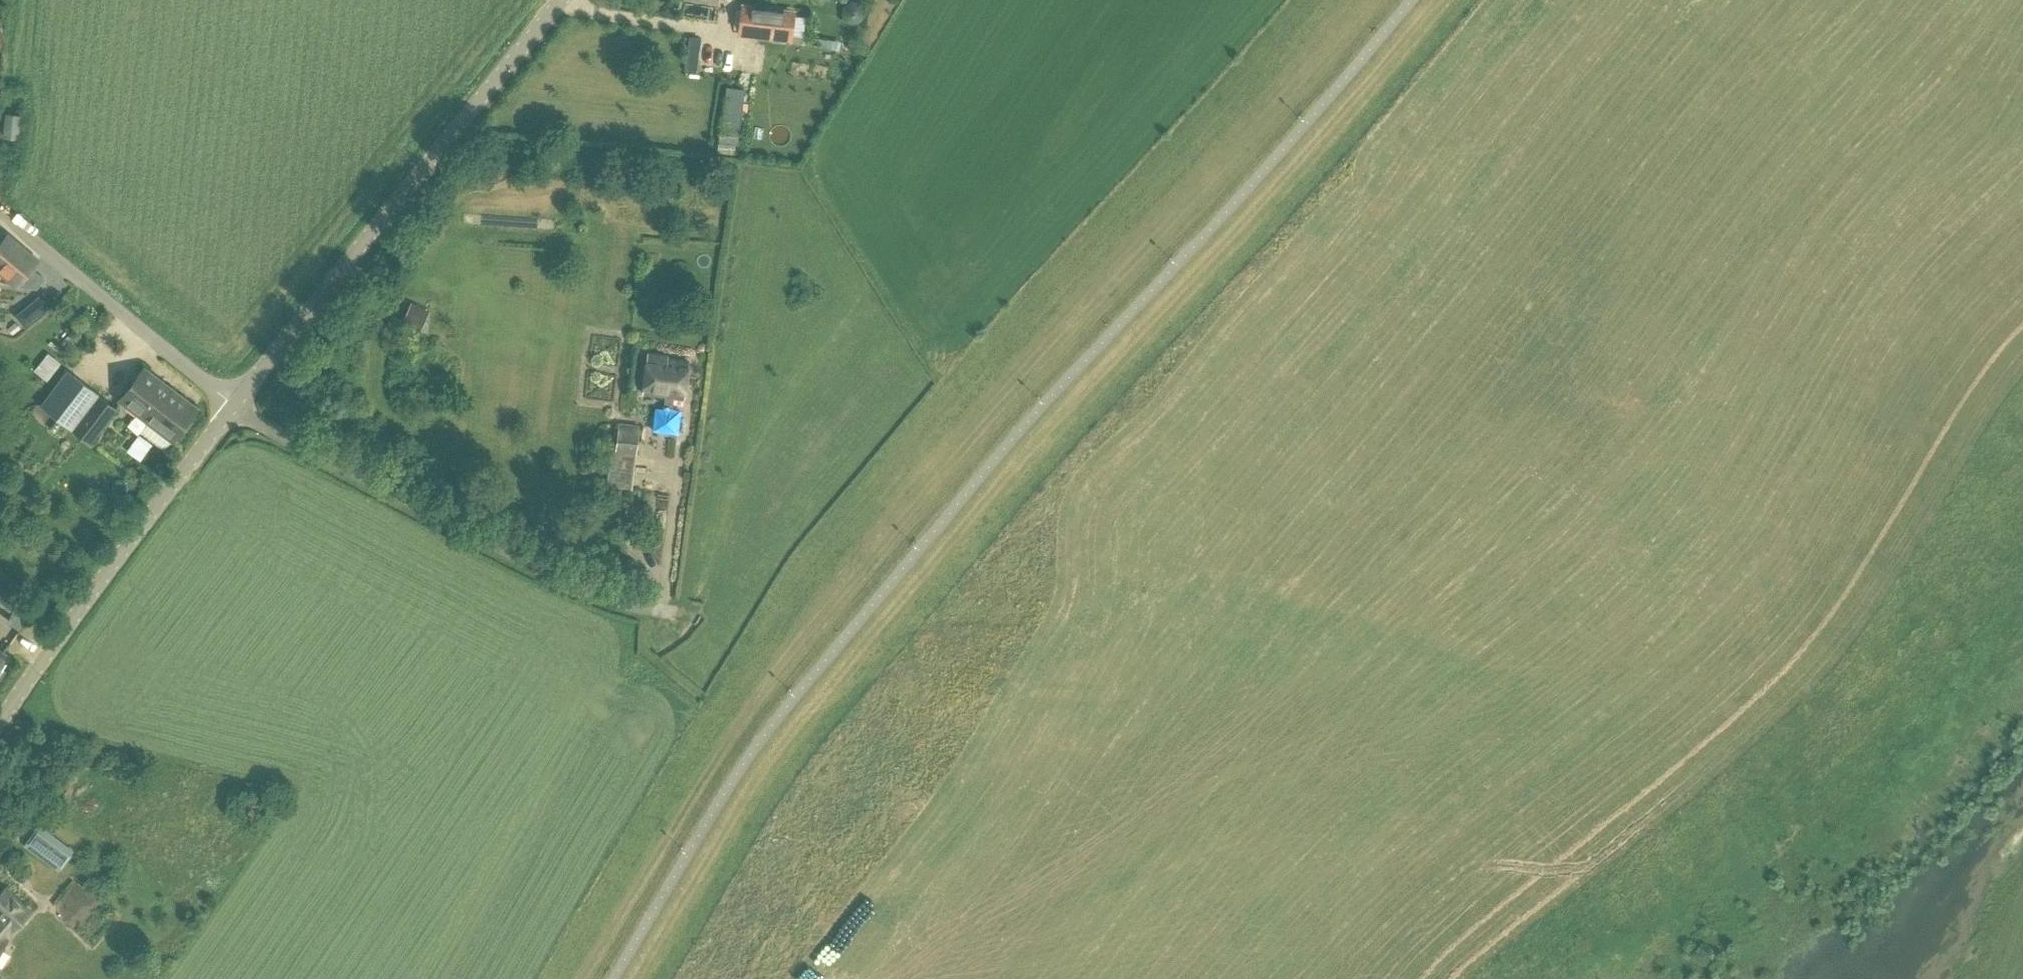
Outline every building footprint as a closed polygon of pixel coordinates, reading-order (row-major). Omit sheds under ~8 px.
[(737,39),(791,45),(795,15),(741,8),(737,39)] [(20,115),(6,114),(4,138),(17,139),(20,115)] [(721,125),(719,143),(731,145),(733,127),(721,125)] [(16,286),(33,288),(42,277),(30,268),(37,260),(7,236),(0,244),(0,272),(16,286)] [(51,304),(42,294),(32,301),(41,312),(51,304)] [(406,320),(426,328),(432,312),(412,304),(406,320)] [(666,405),(666,396),(683,398),(688,360),(667,358),(667,355),(647,353),(642,393),(662,396),(661,404),(651,403),(648,424),(670,426),(673,406),(666,405)] [(122,401),(150,423),(142,433),(164,449),(171,439),(172,439),(195,409),(145,370),(122,401)] [(41,406),(89,444),(116,408),(68,371),(41,406)] [(614,451),(623,452),(621,473),(633,475),(636,454),(639,425),(618,422),(614,451)] [(12,614),(22,600),(0,584),(0,605),(12,614)] [(72,854),(39,828),(24,847),(58,873),(72,854)] [(5,922),(12,929),(29,911),(5,887),(0,892),(0,929),(5,922)]
